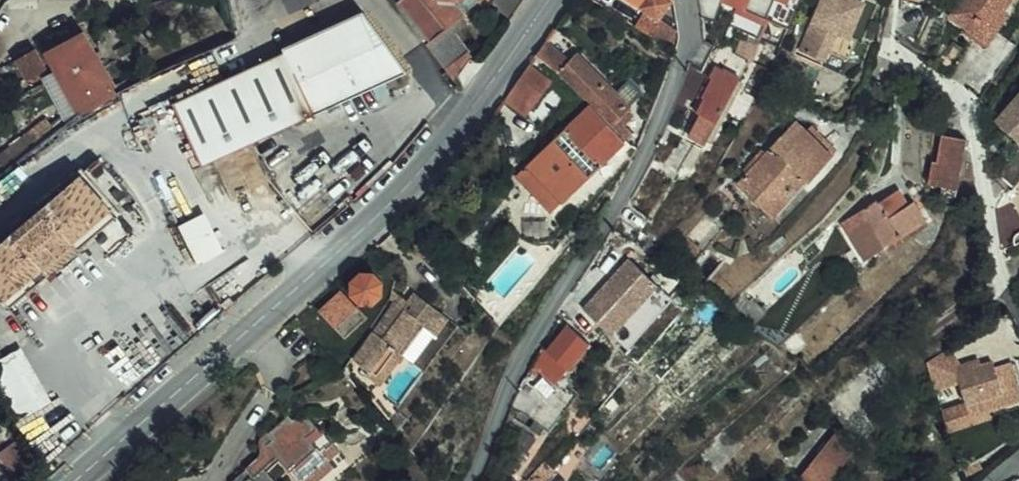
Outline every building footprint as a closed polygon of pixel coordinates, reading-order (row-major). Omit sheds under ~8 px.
[(418,29),(413,32),(441,67),(466,45),(438,12),(454,0),(395,0),(418,29)] [(508,13),(520,0),(495,0),(508,13)] [(646,9),(651,0),(633,0),(646,9)] [(698,8),(712,12),(716,0),(697,0),(698,8)] [(763,10),(736,0),(733,0),(732,3),(761,16),(763,10)] [(763,10),(786,20),(795,0),(736,0),(763,10)] [(803,45),(810,28),(821,0),(806,0),(788,38),(803,45)] [(803,45),(813,50),(818,39),(829,17),(841,22),(851,0),(821,0),(810,28),(803,45)] [(948,22),(963,0),(962,0),(947,0),(937,15),(948,22)] [(963,0),(948,22),(969,35),(976,25),(995,38),(1007,19),(1002,16),(1013,0),(963,0)] [(646,9),(637,22),(655,34),(663,20),(646,9)] [(738,47),(744,25),(724,16),(718,30),(718,39),(738,47)] [(848,26),(841,22),(829,17),(818,39),(838,49),(848,26)] [(243,79),(195,102),(177,111),(207,178),(256,152),(315,123),(315,122),(408,77),(364,19),(254,73),(243,79)] [(34,45),(68,107),(106,83),(95,63),(84,42),(73,24),(34,45)] [(976,25),(969,35),(975,30),(995,38),(976,25)] [(557,49),(534,26),(522,42),(545,60),(557,49)] [(24,40),(18,43),(30,64),(35,61),(24,40)] [(557,49),(545,60),(577,93),(615,132),(623,122),(613,113),(621,105),(613,97),(616,94),(605,83),(564,42),(557,49)] [(17,70),(30,64),(18,43),(6,49),(17,70)] [(953,45),(935,71),(951,78),(968,55),(953,45)] [(540,71),(515,52),(498,76),(522,95),(540,71)] [(683,118),(699,127),(735,63),(719,54),(716,57),(708,52),(702,62),(705,64),(696,78),(698,80),(691,95),(695,97),(683,118)] [(618,69),(605,83),(616,94),(630,80),(618,69)] [(608,144),(617,134),(615,132),(577,93),(544,123),(579,160),(603,139),(608,144)] [(1018,129),(1018,94),(995,122),(1012,138),(1018,129)] [(174,103),(177,111),(195,102),(192,95),(174,103)] [(753,199),(775,177),(779,180),(790,168),(792,170),(817,142),(782,110),(723,172),(753,199)] [(576,163),(579,160),(544,123),(512,152),(548,189),(576,163)] [(926,151),(921,150),(917,174),(944,177),(948,178),(951,157),(955,127),(950,126),(930,123),(926,151)] [(548,189),(512,152),(502,161),(538,198),(548,189)] [(38,268),(33,261),(64,237),(70,244),(126,198),(93,156),(0,229),(0,299),(38,268)] [(752,200),(757,204),(779,180),(775,177),(753,199),(752,200)] [(660,200),(637,187),(625,210),(648,222),(660,200)] [(852,200),(877,234),(916,206),(903,188),(885,200),(882,195),(874,200),(867,190),(852,200)] [(206,211),(180,223),(198,261),(225,249),(206,211)] [(33,261),(38,268),(70,244),(64,237),(33,261)] [(586,308),(611,332),(659,281),(634,257),(586,308)] [(351,279),(349,294),(358,303),(370,303),(378,296),(380,280),(372,273),(360,272),(351,279)] [(320,308),(345,335),(365,316),(340,289),(320,308)] [(367,367),(364,371),(374,379),(432,314),(416,298),(406,309),(410,313),(406,318),(391,305),(352,357),(367,367)] [(563,327),(554,325),(543,340),(569,362),(590,337),(569,319),(563,327)] [(569,362),(543,340),(541,346),(536,355),(544,362),(542,364),(558,377),(569,362)] [(952,377),(959,375),(966,398),(971,417),(991,412),(1018,403),(1018,377),(1015,363),(999,368),(996,360),(966,368),(963,362),(960,355),(955,349),(950,343),(928,358),(935,382),(952,377)] [(24,416),(54,400),(24,345),(0,358),(0,372),(24,416)] [(966,398),(954,402),(954,422),(971,417),(966,398)] [(954,402),(942,405),(947,424),(954,422),(954,402)] [(299,480),(327,458),(323,453),(334,443),(306,411),(295,419),(290,414),(269,431),(274,438),(267,444),(272,449),(276,454),(294,475),(299,480)] [(954,422),(955,432),(993,421),(991,412),(971,417),(954,422)] [(950,433),(955,432),(954,422),(947,424),(950,433)] [(857,447),(835,431),(801,477),(806,480),(832,480),(857,447)] [(0,449),(9,468),(25,461),(17,442),(0,449)] [(262,467),(276,454),(272,449),(235,480),(245,480),(262,467)] [(276,454),(262,467),(274,480),(288,480),(294,475),(276,454)] [(335,468),(327,458),(299,480),(319,480),(335,468)] [(262,467),(245,480),(274,480),(262,467)] [(504,469),(492,480),(516,480),(504,469)]
